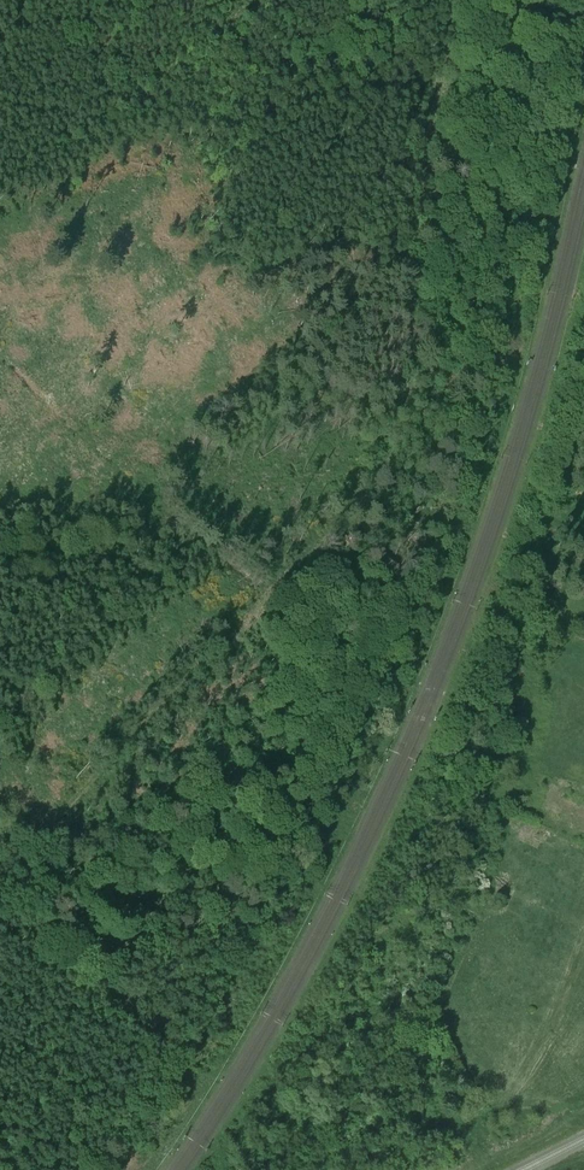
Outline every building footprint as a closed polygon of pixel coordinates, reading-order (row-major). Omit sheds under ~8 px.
[(526,820),(518,838),(532,844),(540,827),(526,820)]
